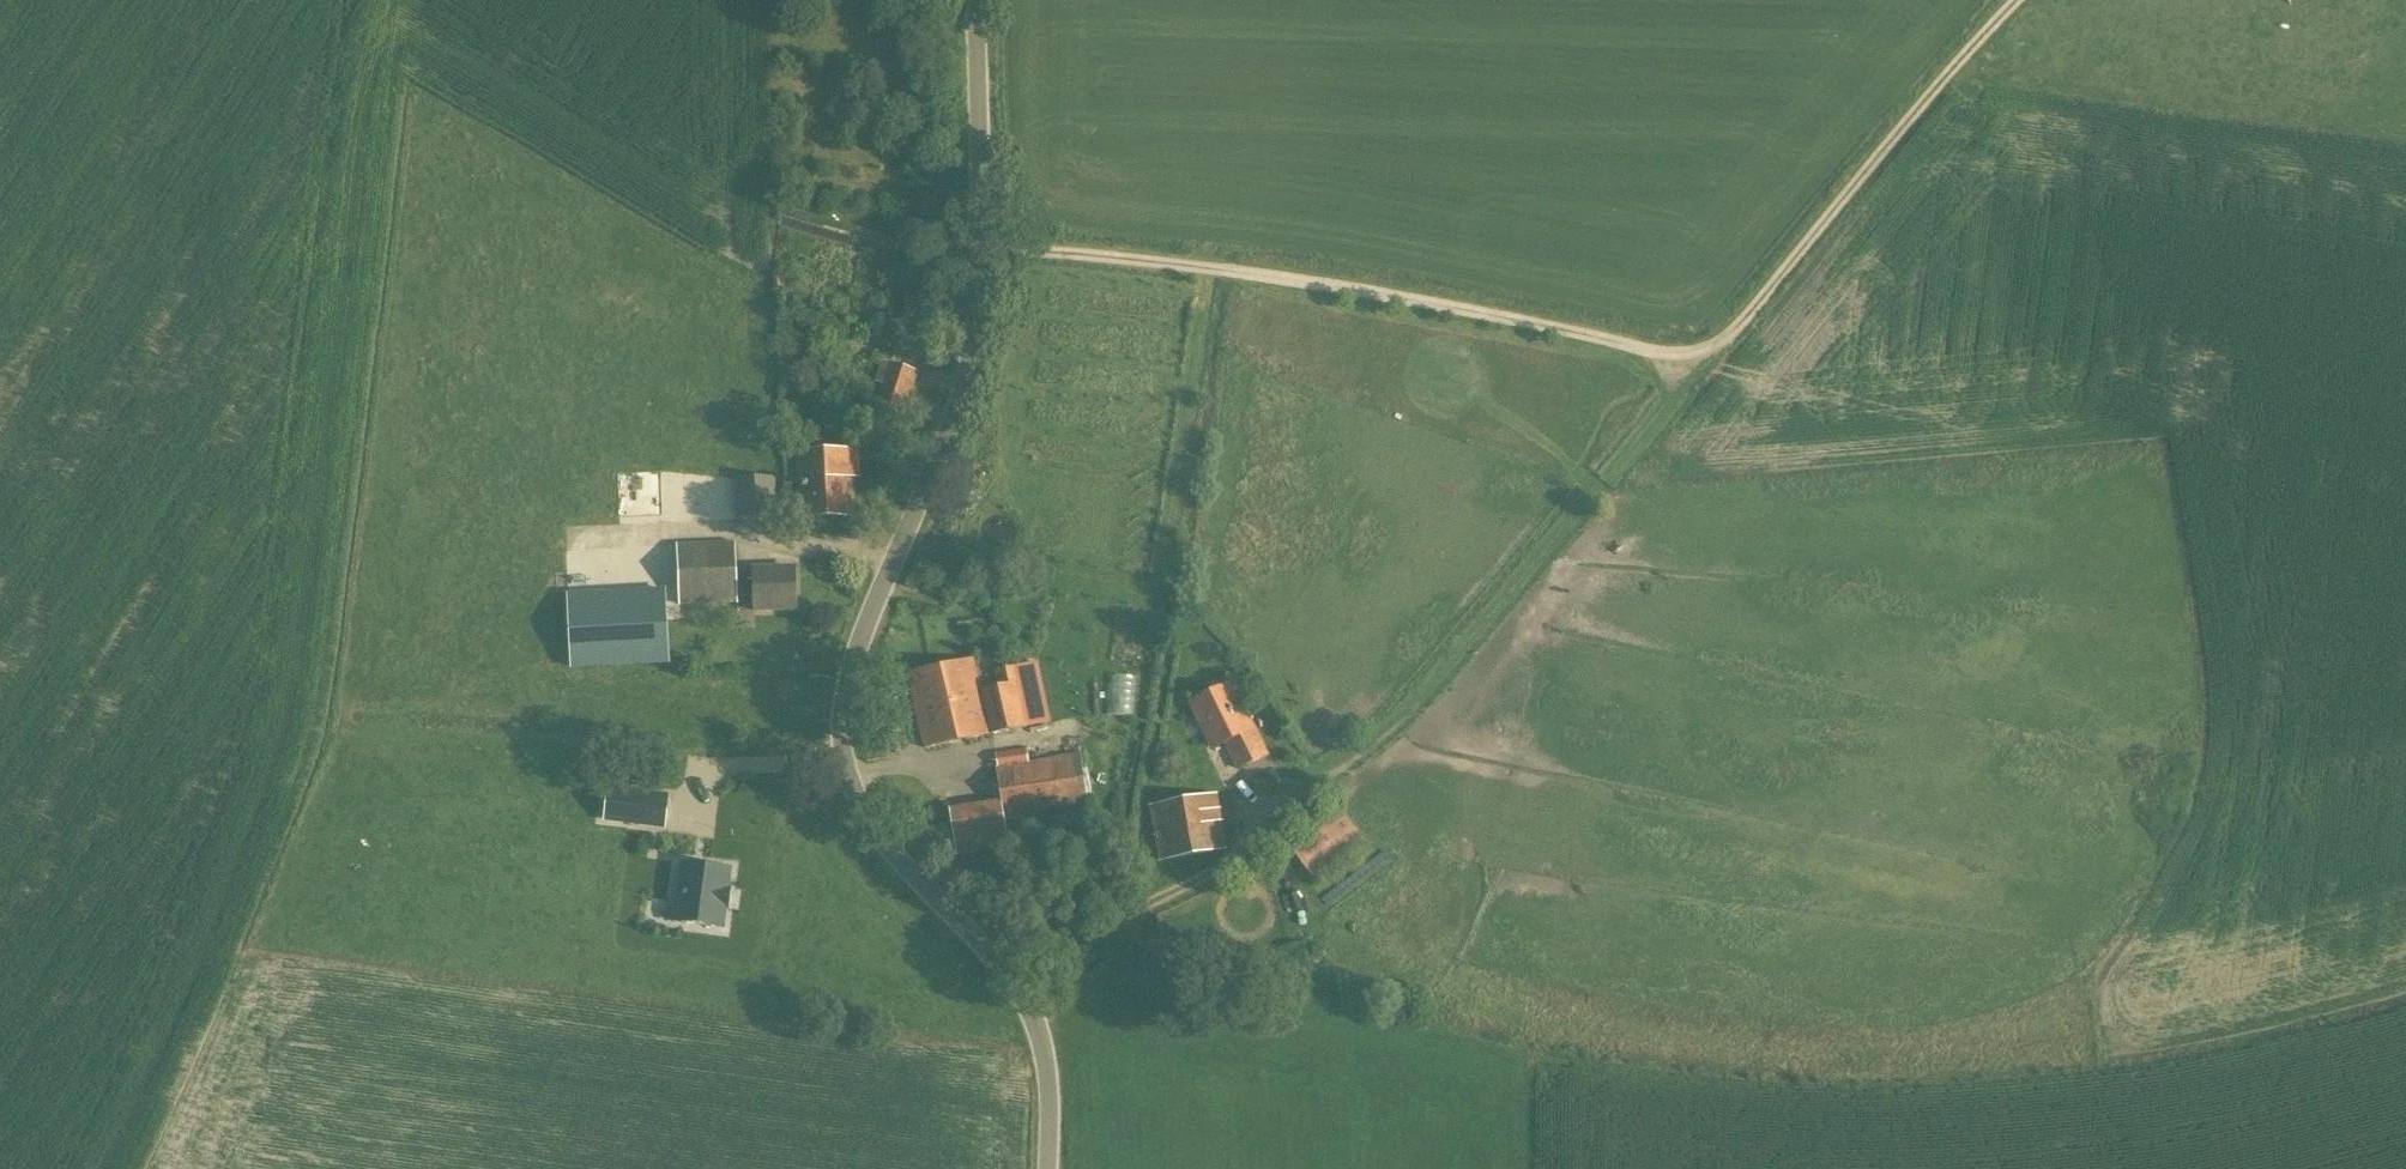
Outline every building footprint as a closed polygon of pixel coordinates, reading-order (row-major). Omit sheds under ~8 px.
[(875,407),(904,416),(915,382),(886,373),(875,407)] [(852,468),(857,468),(856,451),(798,453),(800,518),(854,516),(852,468)] [(618,515),(661,512),(659,468),(615,470),(618,515)] [(735,478),(735,518),(776,517),(775,478),(735,478)] [(676,545),(681,607),(737,605),(737,598),(754,598),(755,611),(797,610),(795,570),(753,571),(753,573),(737,574),(735,544),(676,545)] [(664,590),(568,595),(569,605),(570,640),(572,667),(665,663),(668,662),(664,590)] [(998,686),(980,690),(973,660),(908,675),(925,749),(990,735),(1025,727),(1012,666),(995,670),(998,686)] [(1192,703),(1214,748),(1226,742),(1239,769),(1267,756),(1250,722),(1246,725),(1227,686),(1192,703)] [(949,810),(956,857),(1009,849),(1007,832),(1026,830),(1025,818),(1089,806),(1080,754),(1029,763),(1026,750),(995,756),(997,770),(1001,802),(949,810)] [(640,823),(644,794),(607,790),(604,818),(640,823)] [(1150,807),(1159,862),(1227,850),(1217,794),(1150,807)] [(1287,843),(1304,866),(1313,878),(1363,840),(1337,805),(1287,843)] [(676,923),(678,924),(683,924),(724,929),(724,927),(723,927),(726,909),(728,909),(728,907),(730,893),(730,891),(728,891),(730,873),(731,873),(731,871),(683,865),(683,867),(684,867),(679,903),(677,921),(676,921),(676,923)]
